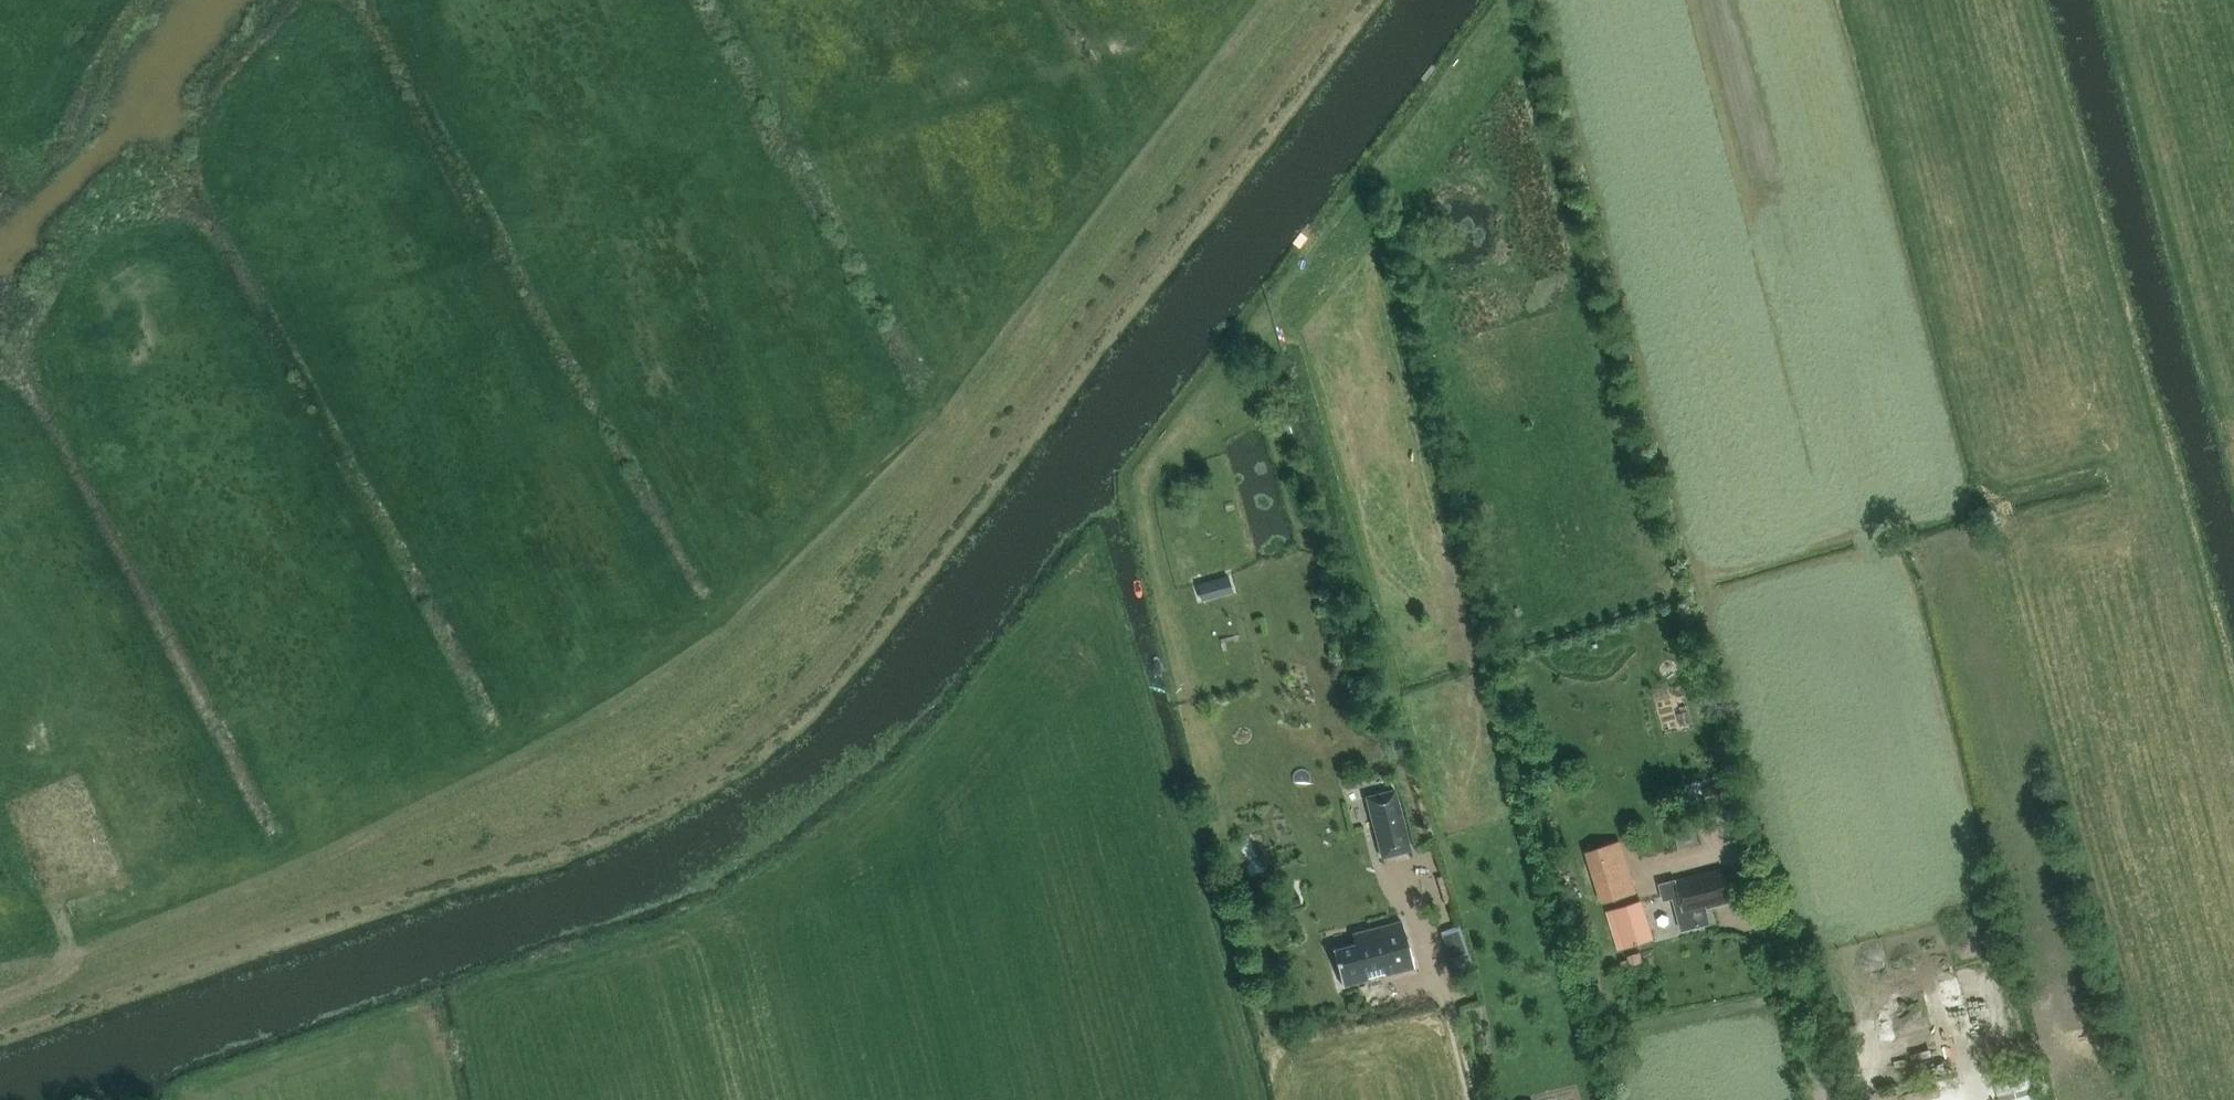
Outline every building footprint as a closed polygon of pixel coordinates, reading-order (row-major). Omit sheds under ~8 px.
[(1211,681),(1196,685),(1198,698),(1214,695),(1211,681)] [(1409,848),(1396,798),(1369,805),(1383,855),(1409,848)] [(1720,811),(1672,818),(1676,846),(1724,839),(1720,811)] [(1723,877),(1721,869),(1679,879),(1666,882),(1659,884),(1663,901),(1673,899),(1677,912),(1684,910),(1689,929),(1711,924),(1707,908),(1729,902),(1728,898),(1727,892),(1735,890),(1731,875),(1723,877)] [(1655,939),(1642,901),(1613,910),(1626,949),(1655,939)] [(1386,974),(1414,967),(1409,948),(1405,949),(1403,939),(1406,938),(1401,920),(1352,933),(1355,943),(1333,948),(1343,985),(1368,979),(1368,977),(1385,972),(1386,974)] [(1457,971),(1475,965),(1461,922),(1442,928),(1457,971)] [(1995,1083),(2000,1099),(2036,1099),(2030,1074),(1995,1083)]
